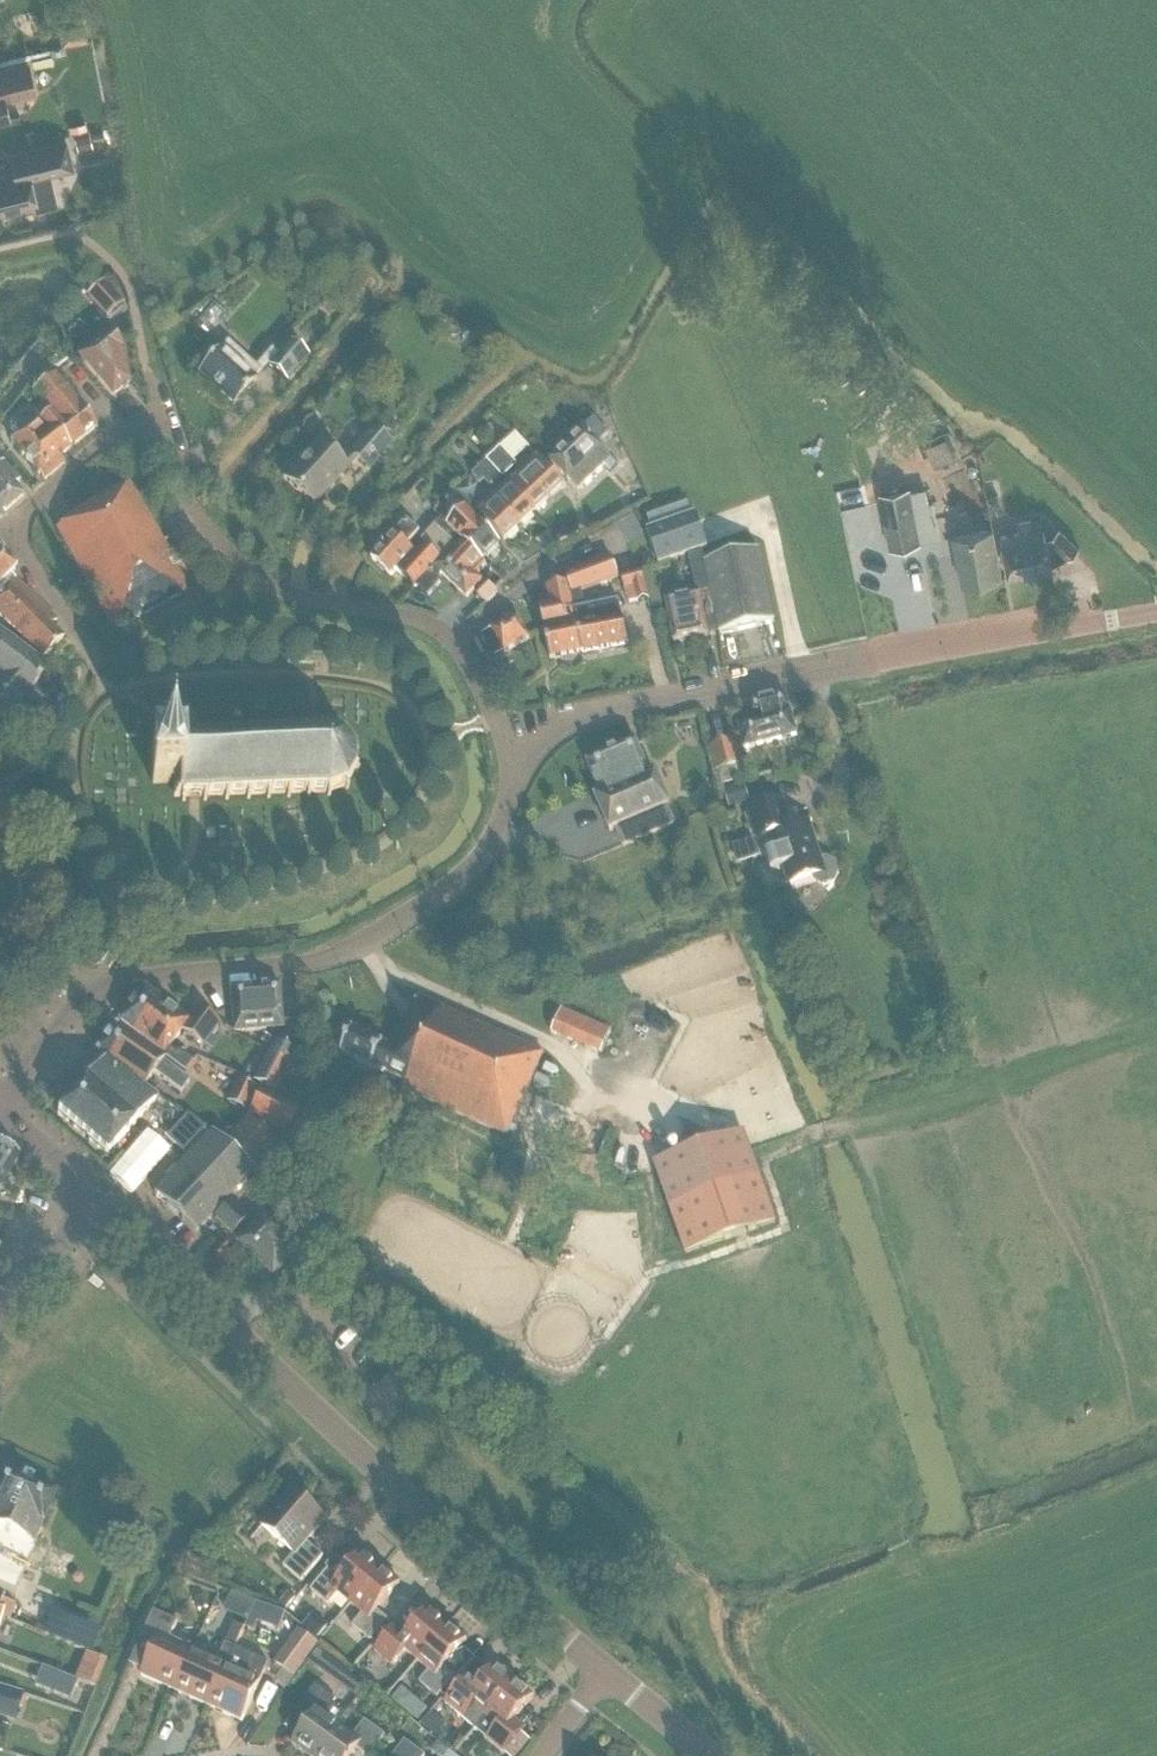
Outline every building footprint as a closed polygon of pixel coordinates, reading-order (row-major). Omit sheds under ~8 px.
[(70,27),(58,30),(62,47),(65,46),(75,44),(70,27)] [(52,55),(32,60),(34,69),(54,64),(52,57),(52,55)] [(9,120),(5,100),(34,93),(27,63),(0,70),(0,122),(9,120)] [(89,134),(75,138),(78,150),(92,147),(89,134)] [(0,177),(0,214),(35,206),(39,222),(41,221),(38,210),(58,205),(50,175),(74,170),(67,142),(10,156),(14,174),(0,177)] [(104,280),(87,295),(96,306),(101,302),(111,313),(123,302),(104,280)] [(108,330),(78,355),(112,395),(130,381),(123,349),(108,330)] [(222,347),(199,372),(233,404),(256,379),(262,373),(269,365),(286,381),(287,381),(309,357),(308,356),(290,340),(277,355),(276,354),(271,349),(255,367),(227,341),(222,347)] [(55,373),(31,392),(41,403),(34,409),(32,412),(37,418),(11,439),(44,479),(64,462),(59,456),(97,425),(55,373)] [(136,375),(130,381),(138,390),(144,384),(136,375)] [(583,427),(549,460),(568,480),(568,479),(577,489),(611,457),(602,448),(602,447),(598,443),(608,434),(593,418),(583,427)] [(355,458),(368,469),(391,444),(373,428),(351,452),(347,449),(338,458),(320,442),(298,465),(296,463),(283,477),(313,504),(355,458)] [(515,465),(499,448),(486,461),(500,476),(502,477),(515,465)] [(538,456),(508,484),(534,512),(564,483),(538,456)] [(4,512),(3,512),(23,495),(14,485),(19,481),(2,461),(0,463),(0,515),(4,512)] [(489,486),(500,476),(486,461),(472,474),(480,483),(484,480),(489,486)] [(185,526),(170,534),(177,547),(169,551),(128,481),(72,512),(75,516),(56,527),(116,631),(189,589),(175,564),(199,550),(185,526)] [(504,540),(534,512),(508,484),(478,512),(504,540)] [(890,550),(921,544),(913,507),(927,504),(924,489),(910,492),(909,488),(879,494),(890,550)] [(442,518),(436,525),(455,543),(457,544),(461,540),(483,561),(501,543),(461,504),(453,512),(458,517),(450,525),(442,518)] [(695,514),(647,532),(659,566),(707,549),(695,514)] [(1030,521),(1015,523),(1017,534),(1001,537),(1003,547),(1002,547),(1008,577),(1052,568),(1078,547),(1059,527),(1057,528),(1055,525),(1045,534),(1044,529),(1043,529),(1041,517),(1029,520),(1030,521)] [(417,585),(455,543),(436,525),(422,540),(413,549),(407,544),(420,531),(407,519),(395,533),(394,532),(371,558),(390,575),(396,569),(416,587),(417,585)] [(548,531),(536,539),(544,549),(555,540),(548,531)] [(953,538),(962,586),(1002,578),(992,531),(953,538)] [(483,561),(461,540),(457,544),(455,543),(417,585),(428,595),(441,581),(437,577),(441,573),(466,596),(482,579),(476,574),(486,563),(483,561)] [(710,592),(719,632),(719,633),(774,621),(759,550),(704,562),(710,592)] [(15,567),(0,553),(0,582),(15,567)] [(565,573),(568,581),(571,594),(618,577),(611,557),(565,573)] [(621,575),(628,603),(649,597),(641,570),(621,575)] [(43,657),(64,636),(51,624),(57,619),(15,577),(0,592),(0,615),(43,657)] [(540,607),(544,631),(576,624),(574,609),(571,596),(571,595),(571,594),(568,581),(565,582),(546,586),(550,605),(540,607)] [(478,594),(486,601),(496,591),(489,583),(478,594)] [(686,590),(678,591),(679,597),(665,600),(673,642),(708,636),(708,635),(719,632),(710,592),(700,594),(700,593),(687,596),(686,590)] [(582,591),(571,595),(571,596),(574,609),(583,607),(585,607),(582,591)] [(619,600),(605,602),(585,607),(583,607),(574,609),(576,624),(581,651),(628,642),(619,600)] [(504,651),(529,637),(517,614),(491,628),(492,628),(482,633),(495,656),(504,651)] [(550,658),(581,651),(576,624),(544,631),(550,658)] [(30,721),(54,690),(41,681),(49,671),(0,634),(0,713),(11,721),(18,712),(30,721)] [(298,662),(321,663),(321,649),(299,648),(298,662)] [(738,723),(744,747),(797,734),(785,693),(747,702),(752,720),(738,723)] [(286,798),(289,798),(289,793),(305,792),(306,797),(309,797),(309,792),(326,791),(327,796),(330,795),(329,791),(342,785),(345,789),(347,787),(344,783),(351,771),(356,772),(357,769),(353,767),(352,753),(357,752),(356,748),(351,750),(343,739),(346,736),(343,734),(340,737),(326,733),(326,729),(323,729),(323,734),(306,734),(306,730),(302,730),(302,735),(286,735),(286,730),(282,731),(283,735),(266,736),(266,731),(262,731),(263,736),(246,737),(246,732),(243,732),(243,737),(225,738),(224,733),(221,733),(221,738),(203,739),(203,734),(199,734),(199,739),(182,739),(181,734),(178,735),(178,739),(170,740),(171,744),(176,744),(177,753),(151,754),(151,784),(172,783),(173,797),(181,797),(181,802),(184,802),(184,797),(202,796),(202,801),(206,801),(205,796),(224,795),(224,800),(227,800),(227,795),(245,795),(246,799),(249,799),(249,794),(265,794),(266,798),(269,798),(269,794),(286,793),(286,798)] [(667,817),(663,808),(669,805),(655,772),(650,774),(635,741),(587,761),(601,795),(595,797),(609,830),(616,827),(620,837),(667,817)] [(735,741),(710,748),(719,784),(754,775),(750,762),(741,764),(735,741)] [(720,785),(725,806),(739,802),(734,781),(720,785)] [(764,853),(770,870),(784,865),(790,884),(814,876),(815,880),(824,885),(835,881),(839,873),(836,862),(827,857),(821,859),(808,821),(791,826),(782,799),(749,810),(759,839),(774,834),(779,848),(764,853)] [(13,817),(0,802),(0,829),(13,817)] [(233,1031),(282,1027),(281,1010),(279,983),(230,987),(233,1031)] [(143,988),(117,1022),(118,1022),(163,1055),(185,1071),(191,1061),(178,1052),(176,1054),(174,1053),(168,1049),(169,1048),(182,1030),(203,1045),(204,1043),(214,1030),(220,1022),(196,1005),(185,1020),(144,988),(143,988)] [(402,1087),(506,1134),(543,1052),(418,995),(408,1019),(406,1018),(394,1047),(352,1029),(341,1053),(405,1081),(402,1087)] [(611,1029),(561,1008),(550,1034),(600,1055),(611,1029)] [(179,1091),(188,1078),(116,1025),(96,1051),(141,1086),(152,1071),(179,1091)] [(214,1030),(204,1043),(212,1049),(222,1036),(214,1030)] [(275,1092),(295,1054),(273,1043),(253,1081),(275,1092)] [(105,1058),(57,1114),(107,1156),(158,1096),(149,1088),(146,1092),(105,1058)] [(699,1114),(714,1091),(683,1071),(668,1093),(699,1114)] [(256,1089),(237,1079),(226,1102),(245,1112),(256,1089)] [(195,1231),(231,1193),(252,1171),(253,1172),(286,1137),(300,1110),(262,1091),(248,1117),(223,1143),(211,1132),(154,1193),(195,1231)] [(164,1137),(183,1154),(206,1129),(186,1115),(164,1137)] [(685,1253),(775,1221),(743,1131),(654,1163),(685,1253)] [(19,1154),(0,1143),(0,1186),(19,1154)] [(214,1218),(231,1233),(246,1218),(230,1202),(214,1218)] [(262,1219),(240,1242),(272,1272),(294,1249),(262,1219)] [(15,1585),(56,1491),(0,1467),(0,1578),(15,1585)] [(323,1556),(306,1541),(325,1519),(292,1491),(262,1526),(294,1553),(283,1566),(301,1581),(323,1556)] [(338,1593),(350,1603),(381,1567),(362,1551),(339,1578),(328,1569),(310,1590),(328,1605),(338,1593)] [(377,1610),(400,1583),(381,1567),(350,1603),(362,1613),(352,1625),(370,1640),(388,1619),(377,1610)] [(289,1592),(280,1603),(286,1609),(295,1598),(289,1592)] [(205,1596),(195,1599),(199,1610),(208,1607),(205,1596)] [(0,1600),(0,1617),(1,1617),(9,1619),(14,1603),(1,1598),(0,1600)] [(45,1635),(71,1646),(83,1618),(56,1607),(45,1635)] [(392,1665),(405,1650),(417,1660),(448,1623),(429,1607),(406,1635),(395,1625),(374,1650),(392,1665)] [(141,1675),(175,1690),(194,1650),(169,1639),(177,1621),(154,1611),(141,1638),(155,1644),(141,1675)] [(444,1667),(467,1640),(448,1623),(417,1660),(429,1670),(419,1682),(437,1697),(455,1676),(444,1667)] [(225,1643),(218,1660),(194,1650),(175,1690),(208,1705),(227,1665),(235,1648),(243,1632),(234,1628),(227,1644),(225,1643)] [(316,1643),(297,1629),(273,1661),(292,1676),(316,1643)] [(242,1721),(269,1663),(235,1648),(227,1665),(208,1705),(242,1721)] [(318,1650),(308,1663),(317,1669),(324,1666),(329,1658),(318,1650)] [(444,1703),(474,1728),(515,1680),(496,1664),(473,1691),(462,1682),(444,1703)] [(511,1723),(534,1696),(515,1680),(475,1727),(487,1738),(486,1738),(504,1754),(508,1749),(516,1755),(530,1740),(511,1723)] [(292,1743),(309,1755),(317,1755),(339,1726),(337,1724),(345,1712),(333,1704),(337,1700),(315,1685),(299,1707),(312,1715),(298,1735),(292,1743)] [(14,1722),(23,1693),(0,1686),(0,1717),(14,1722)] [(418,1701),(408,1713),(417,1721),(427,1709),(418,1701)] [(446,1726),(431,1713),(421,1724),(436,1737),(446,1726)] [(317,1755),(351,1755),(357,1748),(368,1755),(370,1755),(385,1735),(365,1720),(353,1736),(339,1726),(317,1755)] [(425,1755),(404,1740),(393,1755),(424,1755),(425,1755)] [(449,1752),(437,1743),(430,1751),(437,1755),(446,1755),(449,1752)]
